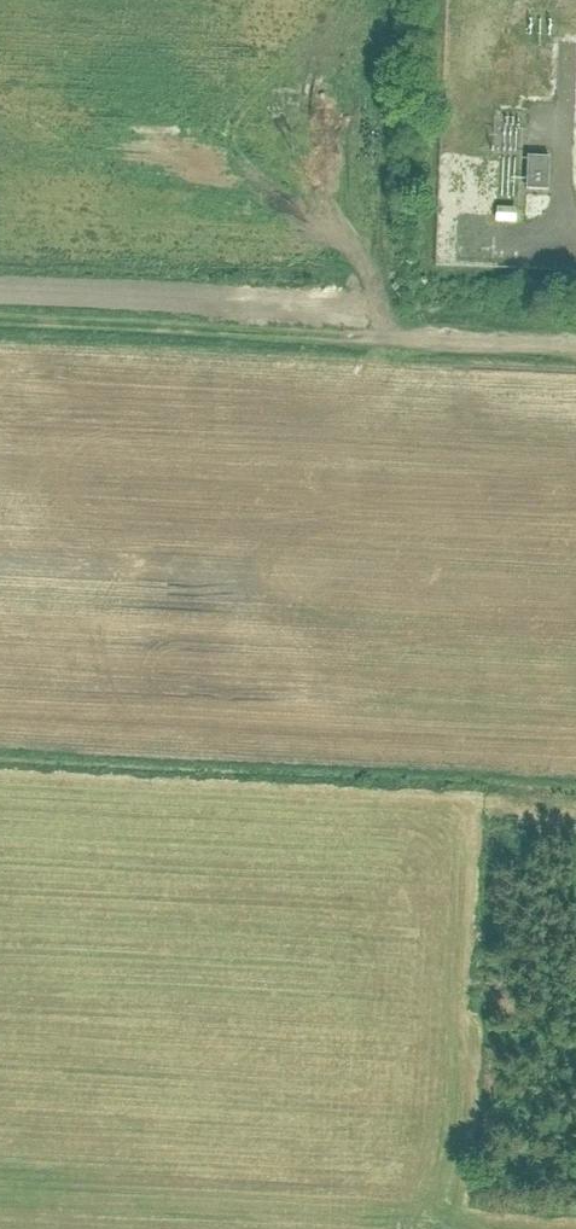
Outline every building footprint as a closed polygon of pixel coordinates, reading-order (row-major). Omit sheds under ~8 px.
[(548,191),(549,157),(527,156),(525,190),(548,191)] [(515,223),(516,208),(496,207),(495,223),(515,223)]
